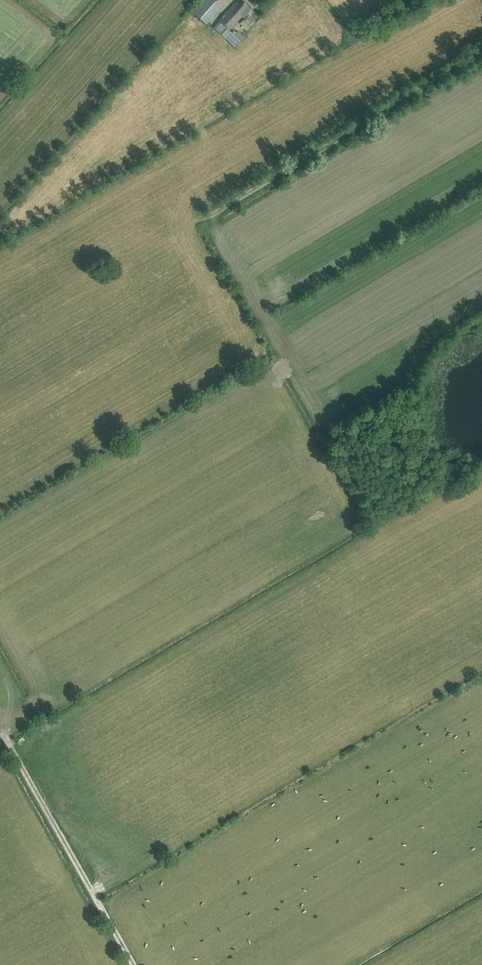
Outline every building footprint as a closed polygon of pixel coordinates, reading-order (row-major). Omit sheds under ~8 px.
[(217,0),(201,0),(191,12),(206,25),(221,8),(215,2),(217,0)] [(243,17),(250,9),(242,1),(239,3),(237,1),(219,21),(220,21),(214,28),(226,39),(227,39),(232,33),(229,30),(242,16),(243,17)] [(243,23),(250,29),(255,25),(248,18),(243,23)] [(234,32),(232,33),(227,39),(235,48),(244,38),(237,32),(236,33),(234,32)]
